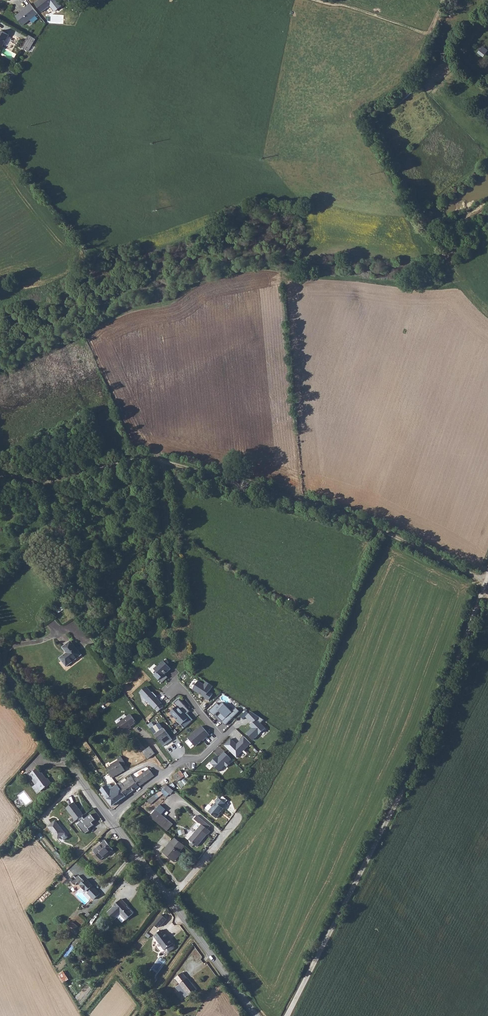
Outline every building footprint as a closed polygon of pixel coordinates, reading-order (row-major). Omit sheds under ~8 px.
[(35,2),(42,11),(55,0),(38,0),(35,2)] [(25,25),(39,13),(31,3),(16,16),(25,25)] [(2,31),(1,33),(0,32),(0,46),(3,48),(4,46),(8,48),(13,40),(9,38),(10,36),(2,31)] [(38,39),(31,35),(23,48),(30,52),(38,39)] [(7,76),(13,80),(16,75),(10,72),(7,76)] [(63,670),(78,658),(68,643),(59,650),(63,656),(56,661),(63,670)] [(168,677),(166,674),(172,668),(164,660),(154,669),(157,672),(154,675),(162,683),(168,677)] [(199,680),(193,690),(210,700),(213,693),(210,691),(214,685),(206,681),(205,684),(199,680)] [(140,692),(158,712),(165,705),(147,686),(140,692)] [(184,728),(194,719),(187,713),(190,710),(179,699),(175,703),(177,706),(170,712),(184,728)] [(210,710),(225,725),(240,711),(236,707),(232,711),(223,702),(220,705),(217,703),(210,710)] [(260,734),(263,737),(270,731),(262,722),(263,721),(252,710),(246,716),(252,723),(250,725),(253,727),(247,733),(254,740),(260,734)] [(133,723),(129,719),(117,728),(121,734),(127,731),(128,733),(135,729),(131,724),(133,723)] [(170,741),(173,740),(160,721),(154,725),(152,722),(149,725),(165,749),(172,744),(170,741)] [(196,747),(210,735),(202,725),(188,737),(196,747)] [(224,745),(237,758),(252,743),(244,736),(237,743),(231,738),(224,745)] [(222,773),(234,761),(224,751),(219,757),(218,755),(211,763),(222,773)] [(147,752),(141,756),(146,763),(151,759),(151,758),(147,752)] [(123,768),(119,762),(115,765),(117,767),(110,772),(111,772),(107,775),(112,783),(124,775),(120,770),(123,768)] [(42,772),(33,777),(44,793),(55,785),(52,781),(49,782),(42,772)] [(125,784),(117,789),(125,801),(153,780),(150,776),(151,775),(149,773),(142,778),(140,775),(136,778),(138,781),(134,783),(132,781),(126,785),(125,784)] [(174,784),(182,779),(179,776),(171,781),(174,784)] [(184,782),(182,779),(174,784),(176,787),(184,782)] [(125,801),(117,789),(110,795),(113,800),(107,804),(112,810),(125,801)] [(100,795),(107,804),(113,800),(110,795),(107,790),(100,795)] [(172,796),(165,790),(160,793),(168,800),(172,796)] [(75,803),(67,808),(85,835),(91,831),(89,829),(94,826),(92,823),(95,821),(91,815),(84,820),(82,817),(84,816),(75,803)] [(222,813),(225,809),(217,803),(215,806),(216,807),(209,817),(216,824),(220,820),(219,819),(223,814),(222,813)] [(149,822),(166,837),(171,830),(154,816),(149,822)] [(47,825),(56,837),(63,832),(54,820),(47,825)] [(197,852),(210,836),(208,835),(210,832),(201,825),(198,828),(202,831),(200,833),(189,846),(197,852)] [(93,851),(101,860),(114,849),(106,841),(93,851)] [(179,858),(184,851),(174,843),(171,847),(170,847),(165,853),(166,853),(161,859),(172,868),(180,859),(179,858)] [(68,881),(63,875),(59,878),(65,884),(68,881)] [(76,878),(73,875),(69,879),(75,886),(78,883),(86,892),(87,891),(89,893),(88,893),(94,900),(101,894),(94,887),(92,889),(91,888),(92,886),(86,879),(84,881),(78,876),(76,878)] [(117,913),(110,918),(117,927),(124,921),(128,927),(137,920),(125,905),(116,912),(117,913)] [(158,930),(165,925),(160,919),(152,929),(153,931),(156,928),(158,930)] [(72,921),(68,928),(77,934),(82,928),(72,921)] [(169,947),(165,941),(166,940),(162,935),(161,935),(159,932),(151,938),(161,953),(162,952),(164,955),(166,955),(170,952),(171,950),(168,947),(169,947)] [(63,983),(69,979),(64,971),(58,974),(63,983)] [(186,999),(194,993),(185,981),(184,982),(180,976),(173,981),(177,987),(173,990),(178,998),(180,997),(182,1000),(185,998),(186,999)]
